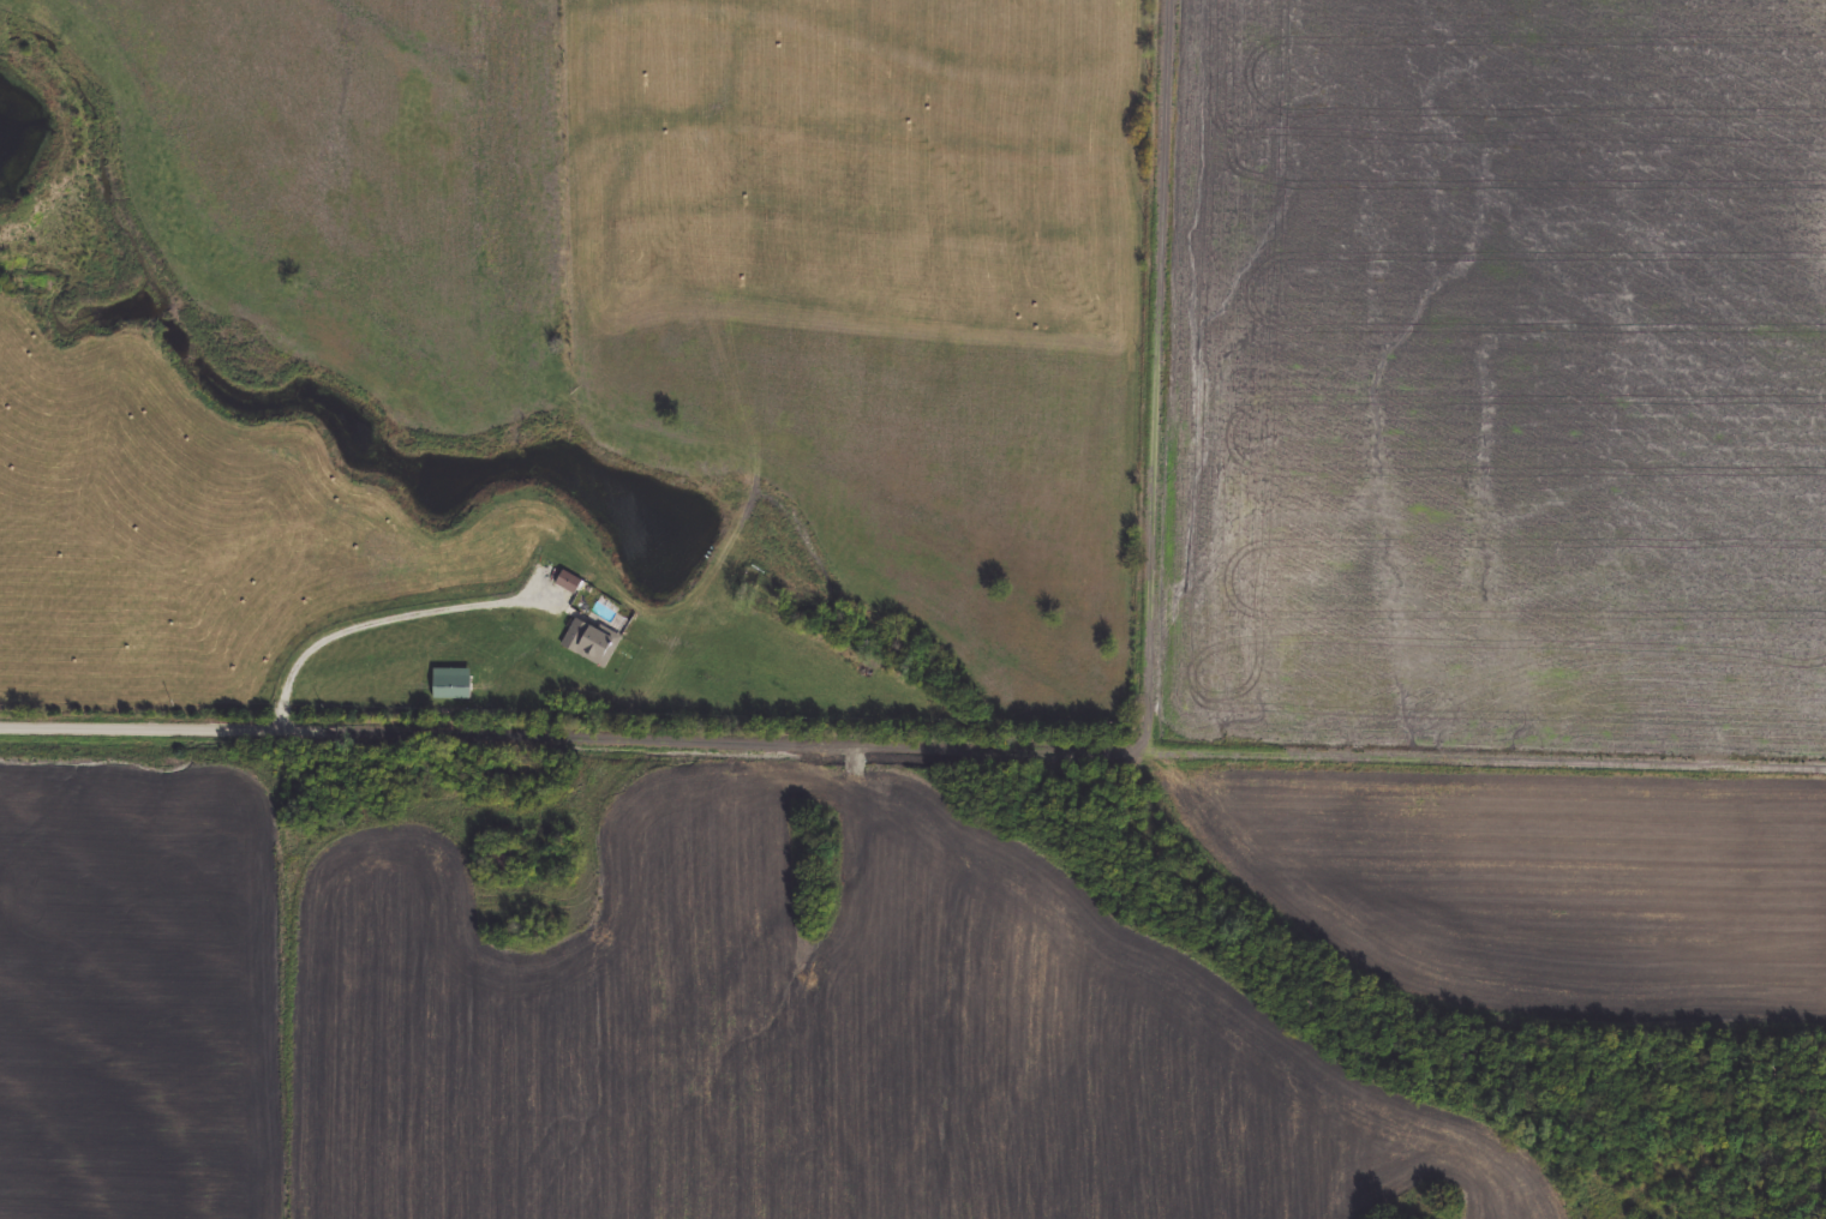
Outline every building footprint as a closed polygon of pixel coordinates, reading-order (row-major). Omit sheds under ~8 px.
[(559,586),(578,597),(586,582),(567,572),(559,586)] [(609,669),(563,649),(576,620),(605,632),(606,629),(624,636),(609,669)] [(474,701),(474,671),(438,670),(437,701),(474,701)]
